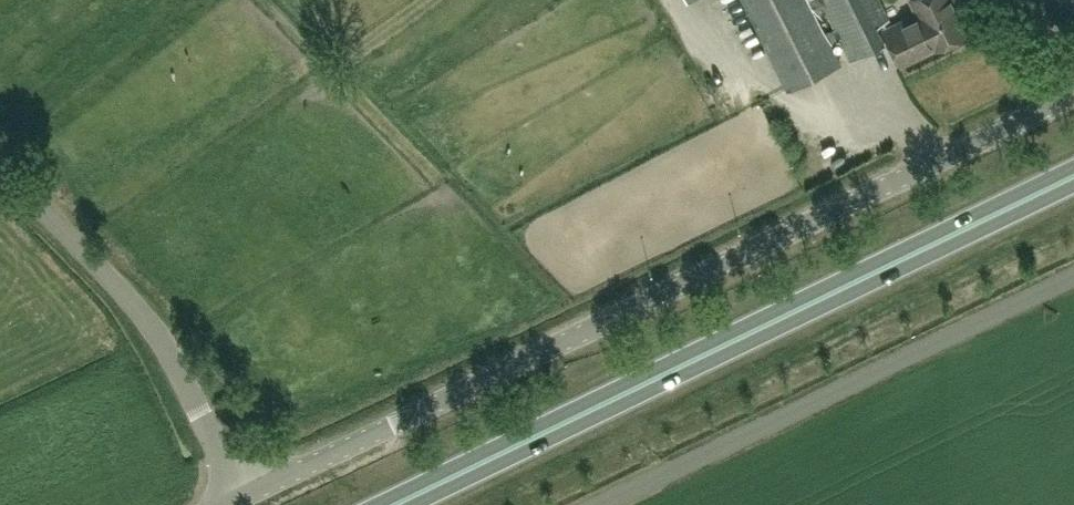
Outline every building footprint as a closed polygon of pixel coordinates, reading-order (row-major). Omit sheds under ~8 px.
[(840,63),(830,43),(839,38),(850,59),(884,42),(876,26),(888,20),(878,0),(744,0),(788,89),(840,63)] [(930,49),(933,47),(934,48),(971,30),(956,0),(911,0),(910,0),(918,15),(915,16),(930,49)] [(930,49),(915,16),(886,30),(902,63),(930,49)]
